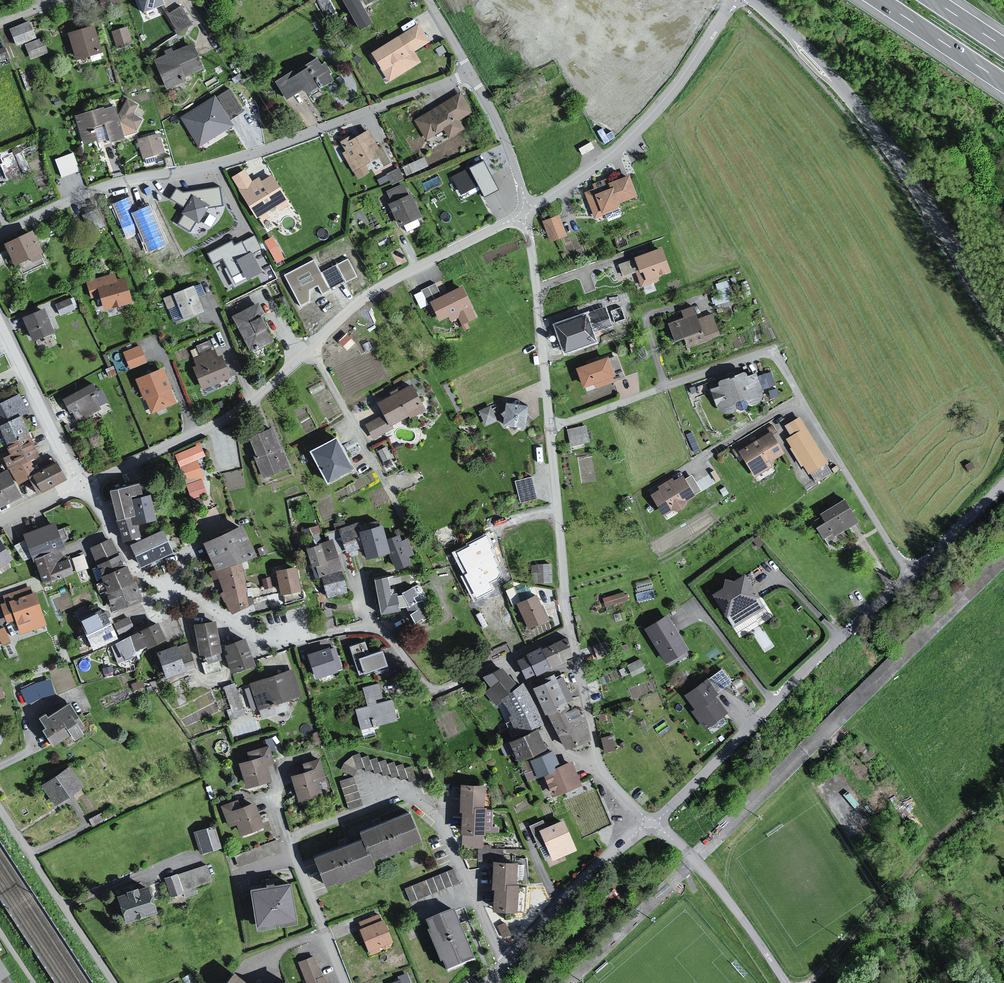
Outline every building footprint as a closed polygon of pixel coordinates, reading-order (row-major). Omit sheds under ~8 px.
[(139,13),(168,2),(167,0),(134,0),(139,13)] [(340,1),(358,34),(372,25),(363,12),(357,2),(356,0),(342,0),(340,1)] [(357,2),(363,12),(379,3),(377,0),(360,0),(357,2)] [(166,12),(177,31),(193,22),(182,3),(166,12)] [(36,40),(29,23),(9,31),(16,48),(36,40)] [(110,28),(115,44),(132,39),(127,24),(110,28)] [(93,27),(64,34),(73,62),(99,54),(93,27)] [(418,27),(369,56),(388,85),(422,65),(413,53),(428,44),(418,27)] [(24,46),(30,63),(48,55),(41,39),(24,46)] [(164,59),(153,62),(163,91),(182,84),(181,79),(204,70),(193,48),(172,53),(171,49),(162,52),(164,59)] [(294,69),(272,84),(285,101),(301,92),(303,96),(316,88),(318,90),(332,82),(328,77),(330,74),(323,65),(320,66),(316,59),(302,68),(304,69),(296,74),(294,69)] [(547,84),(544,75),(535,78),(539,87),(547,84)] [(236,124),(232,116),(245,108),(231,85),(181,113),(199,145),(236,124)] [(459,94),(413,123),(426,143),(442,133),(446,142),(465,132),(459,122),(472,114),(463,100),(464,98),(459,94)] [(126,101),(116,118),(118,125),(137,135),(143,122),(134,118),(139,107),(126,101)] [(116,118),(113,109),(103,112),(101,110),(73,118),(82,147),(96,145),(101,148),(122,143),(118,125),(116,118)] [(356,133),(338,143),(342,150),(344,154),(340,155),(357,181),(370,176),(370,173),(373,172),(376,178),(382,176),(383,173),(394,167),(383,148),(378,150),(368,132),(358,137),(356,133)] [(159,136),(136,142),(142,162),(164,156),(159,136)] [(62,174),(80,168),(74,150),(55,156),(62,174)] [(424,156),(404,164),(407,171),(427,163),(424,156)] [(486,195),(502,187),(487,156),(452,174),(462,192),(480,183),(486,195)] [(593,191),(583,194),(593,220),(617,211),(615,206),(636,198),(628,177),(605,186),(603,181),(591,185),(593,191)] [(256,186),(192,219),(200,235),(198,236),(226,288),(292,254),(256,186)] [(385,193),(389,206),(406,197),(402,186),(385,193)] [(389,206),(386,207),(392,226),(396,224),(397,230),(420,219),(409,196),(406,197),(389,206)] [(156,205),(140,213),(169,268),(185,260),(156,205)] [(566,239),(558,218),(541,224),(549,246),(566,239)] [(29,233),(1,246),(12,268),(27,260),(29,265),(40,261),(37,257),(38,253),(29,233)] [(662,250),(616,265),(621,279),(635,274),(640,289),(658,283),(656,279),(670,274),(662,250)] [(95,299),(102,313),(132,307),(126,283),(116,283),(115,276),(86,283),(89,300),(95,299)] [(730,277),(716,280),(718,292),(713,293),(715,302),(734,298),(730,277)] [(421,306),(430,302),(427,295),(441,290),(437,281),(414,290),(421,306)] [(193,287),(161,300),(174,326),(203,313),(193,287)] [(461,289),(427,305),(435,324),(448,318),(450,323),(457,320),(460,328),(476,321),(461,289)] [(61,313),(78,305),(72,293),(55,301),(61,313)] [(256,305),(230,319),(248,353),(270,342),(259,319),(264,317),(256,305)] [(691,308),(679,312),(681,319),(666,324),(672,342),(681,339),(699,333),(695,321),(691,308)] [(52,335),(41,311),(21,320),(31,344),(52,335)] [(711,316),(695,321),(699,333),(681,339),(685,350),(719,338),(711,316)] [(193,360),(192,370),(200,391),(228,382),(230,379),(220,357),(212,351),(209,342),(190,352),(193,360)] [(138,347),(122,354),(129,372),(145,365),(138,347)] [(605,358),(574,370),(581,389),(592,385),(594,391),(614,383),(605,358)] [(162,371),(134,381),(141,403),(145,402),(151,416),(176,405),(162,371)] [(716,387),(708,390),(714,409),(721,414),(731,414),(740,411),(753,407),(759,402),(761,394),(754,375),(744,378),(743,373),(730,377),(731,379),(726,380),(726,378),(715,382),(716,387)] [(91,384),(60,402),(63,407),(61,409),(66,415),(71,416),(76,423),(98,412),(99,407),(107,404),(99,390),(95,392),(91,384)] [(391,428),(423,412),(409,388),(374,405),(381,417),(388,429),(391,428)] [(0,404),(0,427),(18,420),(27,414),(19,396),(0,404)] [(485,423),(497,418),(491,403),(479,408),(485,423)] [(528,416),(528,407),(507,405),(504,414),(501,416),(505,420),(505,427),(527,430),(527,421),(532,418),(528,416)] [(388,429),(381,417),(363,426),(371,441),(393,432),(391,428),(388,429)] [(826,464),(797,418),(782,428),(789,437),(784,441),(806,476),(826,464)] [(0,427),(0,439),(7,456),(1,459),(14,486),(24,482),(26,478),(26,475),(32,472),(28,461),(37,458),(18,420),(0,427)] [(586,427),(566,430),(569,447),(588,443),(586,427)] [(270,429),(245,437),(261,480),(287,468),(270,429)] [(736,451),(753,479),(772,468),(769,463),(782,455),(769,432),(736,451)] [(351,471),(334,440),(306,453),(323,485),(351,471)] [(203,441),(175,450),(188,491),(208,485),(199,457),(207,454),(203,441)] [(430,465),(434,476),(444,470),(447,474),(452,472),(445,458),(430,465)] [(63,482),(52,460),(33,468),(32,472),(26,475),(26,478),(24,482),(26,487),(32,490),(36,496),(63,482)] [(969,463),(963,467),(967,473),(973,470),(969,463)] [(0,471),(0,506),(15,498),(2,470),(0,471)] [(520,499),(536,496),(532,475),(516,478),(520,499)] [(657,491),(648,496),(660,517),(700,492),(691,476),(683,481),(680,477),(672,481),(671,478),(655,488),(657,491)] [(137,486),(103,493),(112,523),(128,519),(131,519),(128,502),(127,499),(138,496),(137,486)] [(148,496),(128,502),(131,519),(128,519),(130,526),(132,526),(153,522),(148,496)] [(857,524),(842,500),(818,515),(823,524),(813,530),(820,541),(830,535),(833,539),(857,524)] [(137,538),(132,526),(130,526),(128,519),(112,523),(121,544),(137,538)] [(64,552),(50,524),(21,534),(24,547),(30,560),(36,579),(39,580),(40,585),(73,574),(68,561),(63,558),(60,560),(59,554),(64,552)] [(352,526),(337,530),(343,553),(360,551),(356,532),(352,526)] [(237,527),(198,545),(213,573),(215,572),(240,562),(253,556),(237,527)] [(380,527),(356,532),(360,551),(363,561),(388,555),(384,540),(380,527)] [(302,531),(307,548),(323,544),(318,528),(302,531)] [(139,571),(170,555),(160,532),(129,546),(139,571)] [(397,536),(384,540),(394,571),(409,566),(406,559),(412,557),(405,540),(399,541),(397,536)] [(108,541),(87,550),(98,578),(121,569),(121,564),(117,556),(108,541)] [(307,548),(302,549),(309,568),(312,568),(313,579),(319,577),(341,570),(332,541),(323,544),(307,548)] [(10,561),(0,546),(0,569),(10,561)] [(458,559),(464,578),(479,573),(480,563),(474,552),(458,559)] [(240,562),(215,572),(222,593),(218,597),(231,616),(248,609),(244,580),(240,562)] [(552,565),(530,566),(530,583),(551,584),(552,565)] [(98,578),(105,595),(133,585),(123,568),(121,569),(98,578)] [(295,568),(274,572),(276,588),(279,595),(283,604),(302,599),(300,589),(297,588),(295,568)] [(464,578),(462,579),(469,597),(474,608),(498,602),(488,569),(479,573),(464,578)] [(341,570),(319,577),(326,601),(345,596),(341,570)] [(764,609),(742,575),(731,582),(723,580),(720,589),(709,596),(731,630),(764,609)] [(388,578),(370,581),(378,617),(399,613),(395,594),(390,595),(388,578)] [(105,595),(111,612),(141,605),(135,584),(133,585),(105,595)] [(1,595),(4,603),(0,605),(0,610),(5,624),(12,623),(18,636),(44,628),(42,622),(32,595),(27,588),(1,595)] [(627,602),(624,592),(604,599),(607,609),(627,602)] [(535,597),(514,604),(526,630),(545,621),(535,597)] [(99,610),(76,621),(85,645),(87,645),(112,633),(107,616),(103,614),(100,614),(99,610)] [(665,617),(642,632),(667,671),(690,656),(665,617)] [(129,619),(112,626),(117,636),(121,638),(134,631),(129,619)] [(0,627),(0,637),(3,643),(11,639),(4,624),(0,627)] [(220,661),(213,625),(192,627),(201,663),(204,662),(205,666),(220,661)] [(155,626),(126,640),(130,654),(164,643),(155,626)] [(112,633),(87,645),(90,652),(114,641),(117,636),(112,633)] [(243,639),(221,648),(228,676),(252,667),(243,639)] [(539,649),(514,662),(524,681),(533,677),(534,678),(549,671),(572,658),(567,639),(539,649)] [(604,639),(593,642),(598,656),(608,652),(604,639)] [(366,640),(344,647),(356,680),(391,671),(383,650),(370,654),(366,640)] [(186,645),(174,650),(183,674),(193,671),(186,645)] [(629,652),(627,646),(617,649),(619,654),(629,652)] [(174,649),(154,655),(162,680),(183,674),(174,650),(174,649)] [(328,650),(305,657),(312,681),(335,674),(335,671),(341,670),(335,650),(329,652),(328,650)] [(645,672),(640,661),(626,668),(631,679),(645,672)] [(484,694),(497,702),(516,688),(499,669),(480,679),(488,690),(484,694)] [(293,673),(247,686),(259,718),(289,712),(285,703),(302,699),(293,673)] [(21,686),(27,702),(56,691),(51,675),(21,686)] [(536,686),(530,688),(542,717),(545,715),(564,705),(571,700),(560,675),(553,679),(551,675),(545,677),(544,675),(533,679),(536,686)] [(222,684),(232,716),(245,713),(235,680),(222,684)] [(708,681),(688,696),(698,710),(694,713),(705,728),(726,712),(715,697),(718,695),(708,681)] [(383,685),(362,691),(366,708),(353,712),(358,732),(396,723),(391,701),(387,703),(383,685)] [(516,688),(497,702),(512,740),(540,728),(528,708),(516,688)] [(564,705),(545,715),(563,750),(589,742),(583,715),(570,703),(564,705)] [(66,705),(43,719),(41,716),(34,721),(40,731),(37,732),(49,748),(66,737),(69,743),(81,737),(76,730),(82,726),(66,705)] [(535,731),(505,744),(514,765),(545,754),(535,731)] [(612,737),(600,740),(603,755),(615,752),(612,737)] [(244,753),(247,762),(260,758),(263,768),(272,764),(273,762),(267,747),(244,753)] [(551,752),(545,754),(520,765),(525,783),(534,779),(542,776),(552,772),(552,770),(557,768),(551,752)] [(360,760),(358,756),(353,757),(347,762),(341,769),(340,772),(353,779),(358,772),(363,770),(360,760)] [(247,762),(236,765),(243,791),(269,783),(263,768),(260,758),(247,762)] [(368,758),(360,760),(363,770),(364,774),(372,772),(368,758)] [(302,773),(288,778),(296,804),(320,797),(315,784),(325,781),(318,761),(300,766),(302,773)] [(377,761),(369,763),(373,777),(381,775),(377,761)] [(385,762),(378,764),(382,778),(389,776),(386,767),(385,762)] [(579,787),(570,764),(557,768),(552,770),(552,772),(542,776),(550,799),(579,787)] [(393,765),(386,767),(389,776),(390,780),(397,778),(393,765)] [(402,767),(395,769),(399,783),(406,780),(402,767)] [(67,769),(38,788),(54,808),(81,788),(67,769)] [(412,769),(404,771),(408,785),(416,783),(412,769)] [(362,808),(353,779),(338,783),(347,812),(362,808)] [(482,788),(457,787),(457,814),(459,813),(469,813),(469,808),(481,810),(482,788)] [(236,810),(238,809),(236,801),(219,807),(225,827),(235,825),(240,823),(236,810)] [(238,809),(236,810),(240,823),(235,825),(238,836),(260,828),(252,804),(238,809)] [(482,819),(481,810),(469,808),(469,813),(459,813),(457,838),(471,838),(473,837),(482,837),(484,821),(482,819)] [(354,835),(355,841),(360,855),(365,855),(368,862),(406,849),(407,844),(415,843),(404,815),(354,835)] [(562,820),(536,832),(550,863),(578,852),(562,820)] [(214,828),(194,833),(201,855),(221,849),(214,828)] [(355,841),(308,859),(320,888),(361,875),(360,872),(370,869),(368,862),(365,855),(360,855),(355,841)] [(515,865),(490,862),(488,891),(491,891),(501,892),(502,886),(513,887),(515,865)] [(176,876),(162,879),(168,898),(182,895),(176,876)] [(266,903),(263,889),(249,890),(255,931),(294,924),(289,884),(273,887),(274,902),(266,903)] [(156,885),(122,894),(131,922),(163,911),(156,885)] [(516,890),(513,887),(502,886),(501,892),(491,891),(489,911),(514,914),(516,890)] [(454,913),(422,925),(438,966),(442,965),(446,975),(474,963),(454,913)] [(392,942),(378,916),(358,924),(360,929),(357,930),(365,953),(368,953),(369,958),(390,950),(392,942)] [(4,977),(12,972),(0,953),(0,982),(10,982),(4,977)] [(297,964),(306,982),(325,982),(313,958),(297,964)] [(230,974),(223,982),(242,982),(230,974)]
